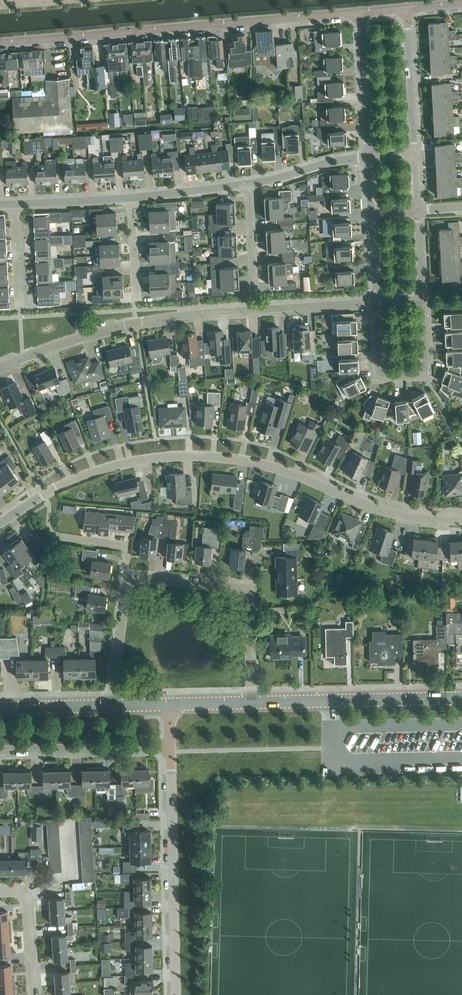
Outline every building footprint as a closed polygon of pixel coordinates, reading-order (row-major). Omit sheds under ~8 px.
[(448,22),(428,23),(429,36),(455,34),(455,29),(448,30),(448,22)] [(277,69),(275,47),(274,47),(272,30),(256,32),(257,43),(254,48),(253,48),(254,65),(266,64),(275,71),(277,69)] [(341,44),(341,31),(322,32),(322,30),(314,30),(316,51),(331,51),(330,44),(341,44)] [(246,50),(245,34),(243,34),(241,33),(238,33),(237,35),(235,35),(235,37),(231,37),(232,43),(228,44),(230,66),(252,64),(251,50),(246,50)] [(455,39),(455,34),(429,36),(429,48),(449,47),(449,39),(455,39)] [(223,57),(222,38),(218,39),(218,37),(214,35),(208,36),(210,58),(217,58),(217,67),(224,67),(223,57)] [(203,76),(202,56),(207,56),(205,36),(195,37),(195,38),(193,39),(196,70),(195,70),(196,76),(203,76)] [(190,37),(181,38),(182,57),(189,57),(189,61),(188,61),(189,65),(188,65),(189,77),(196,76),(195,70),(196,70),(193,39),(190,39),(190,37)] [(180,58),(178,38),(169,39),(169,41),(166,41),(168,70),(169,75),(169,81),(176,81),(175,66),(173,66),(173,58),(180,58)] [(168,70),(166,41),(163,41),(163,39),(154,40),(155,60),(162,59),(163,70),(168,70)] [(149,84),(146,60),(153,59),(151,40),(140,41),(143,75),(144,85),(149,84)] [(143,75),(140,41),(129,42),(130,61),(137,61),(137,66),(138,76),(143,75)] [(123,79),(123,69),(127,69),(127,62),(128,62),(126,43),(115,44),(118,80),(118,81),(119,84),(119,91),(124,91),(123,79)] [(293,55),(295,52),(292,50),(292,43),(276,44),(276,47),(275,47),(277,69),(275,71),(277,73),(284,66),(294,65),(293,55)] [(118,80),(115,44),(104,44),(106,71),(111,71),(112,81),(113,81),(113,84),(119,84),(118,80)] [(105,87),(104,65),(94,65),(92,45),(81,46),(81,53),(79,53),(80,59),(77,59),(78,73),(88,73),(89,88),(105,87)] [(450,55),(449,47),(429,48),(430,61),(456,60),(456,55),(450,55)] [(41,50),(29,51),(30,68),(32,68),(32,75),(43,74),(43,67),(41,50)] [(30,68),(29,51),(19,52),(20,69),(24,69),(25,75),(32,75),(32,68),(30,68)] [(17,52),(6,53),(9,82),(14,82),(14,74),(13,74),(12,68),(18,67),(17,52)] [(6,53),(0,54),(0,72),(3,74),(4,78),(2,80),(3,86),(9,85),(9,82),(6,53)] [(324,69),(317,70),(317,76),(330,76),(332,76),(332,70),(343,69),(342,56),(323,57),(324,69)] [(457,64),(456,60),(430,61),(431,74),(451,73),(450,65),(457,64)] [(330,76),(317,76),(317,84),(325,83),(325,88),(322,88),(318,92),(318,98),(318,102),(328,101),(333,101),(333,95),(344,94),(343,81),(330,82),(330,76)] [(72,128),(70,101),(70,94),(69,84),(69,78),(46,80),(46,87),(47,95),(33,96),(21,97),(13,98),(15,132),(72,128)] [(431,84),(432,97),(458,95),(458,90),(452,91),(451,83),(431,84)] [(303,98),(302,85),(288,86),(289,99),(303,98)] [(47,95),(46,87),(40,87),(41,90),(33,91),(33,96),(47,95)] [(9,100),(8,92),(0,92),(0,100),(9,100)] [(453,108),(452,101),(452,100),(458,100),(458,95),(432,97),(433,109),(453,108)] [(203,107),(204,120),(213,119),(212,106),(203,107)] [(326,107),(326,108),(327,120),(319,120),(320,126),(335,126),(334,120),(345,119),(345,106),(326,107)] [(184,107),(174,107),(175,119),(185,119),(184,107)] [(188,107),(188,118),(197,117),(196,107),(188,107)] [(251,118),(251,108),(234,109),(234,119),(251,118)] [(453,116),(453,108),(433,109),(433,122),(460,121),(459,116),(453,116)] [(110,126),(119,125),(118,113),(110,113),(110,126)] [(257,152),(256,137),(255,121),(248,121),(249,135),(234,136),(235,156),(236,156),(239,155),(239,163),(238,163),(239,164),(251,163),(251,152),(257,152)] [(460,125),(460,121),(433,122),(434,135),(454,134),(454,126),(460,125)] [(305,140),(304,125),(297,126),(298,128),(293,129),(291,127),(288,126),(286,126),(282,127),(282,131),(283,146),(283,144),(286,144),(287,152),(286,152),(299,152),(299,141),(305,140)] [(262,160),(275,159),(275,148),(281,147),(279,126),(273,126),(273,132),(261,133),(262,160)] [(335,132),(335,126),(320,126),(317,127),(317,137),(325,139),(328,139),(328,145),(347,144),(346,131),(335,132)] [(146,149),(145,133),(138,134),(140,150),(146,149)] [(153,148),(151,133),(145,133),(146,149),(153,148)] [(88,147),(87,135),(73,136),(74,144),(74,148),(88,147)] [(44,149),(44,137),(30,138),(30,154),(37,153),(37,149),(44,149)] [(226,150),(217,151),(219,168),(230,167),(229,161),(233,160),(231,143),(226,143),(226,150)] [(219,168),(217,151),(216,144),(211,144),(212,152),(206,152),(208,170),(219,168)] [(435,145),(435,157),(461,156),(461,151),(455,152),(455,144),(435,145)] [(198,171),(195,154),(194,147),(190,147),(191,154),(184,155),(186,172),(198,171)] [(167,151),(168,156),(162,157),(164,175),(174,174),(173,167),(179,166),(178,150),(167,151)] [(164,175),(162,157),(156,158),(155,152),(151,153),(153,176),(164,175)] [(208,170),(206,152),(195,154),(198,171),(208,170)] [(138,153),(139,159),(133,160),(134,178),(145,177),(143,153),(138,153)] [(134,178),(133,160),(127,160),(126,154),(123,155),(122,157),(124,179),(134,178)] [(115,179),(114,158),(112,155),(109,156),(110,162),(104,162),(105,180),(115,179)] [(105,180),(104,162),(98,162),(98,156),(94,156),(93,158),(94,181),(105,180)] [(461,161),(461,156),(435,157),(436,170),(456,169),(456,161),(461,161)] [(57,182),(56,164),(56,158),(45,159),(46,165),(45,165),(46,183),(57,182)] [(74,159),(74,158),(64,158),(64,164),(65,182),(75,182),(74,159)] [(86,181),(85,163),(84,158),(74,159),(75,182),(86,181)] [(17,184),(16,166),(10,166),(10,160),(6,161),(6,185),(17,184)] [(46,183),(45,165),(39,165),(39,161),(35,161),(36,183),(46,183)] [(28,184),(27,166),(27,162),(22,162),(22,166),(16,166),(17,184),(28,184)] [(456,169),(436,170),(437,183),(461,182),(461,177),(456,177),(456,169)] [(348,173),(330,174),(330,175),(322,175),(323,187),(323,193),(338,192),(338,187),(349,186),(348,173)] [(437,183),(437,196),(457,195),(457,187),(461,186),(461,182),(437,183)] [(292,201),(291,196),(291,190),(279,190),(279,196),(264,197),(265,208),(283,207),(282,201),(292,201)] [(350,211),(350,198),(339,198),(338,192),(323,193),(317,194),(317,199),(324,199),(324,205),(330,211),(332,211),(332,212),(350,211)] [(175,220),(174,210),(177,210),(177,202),(161,202),(161,210),(149,211),(149,210),(149,221),(175,220)] [(235,202),(216,203),(217,214),(235,213),(235,202)] [(283,217),(283,207),(265,208),(265,218),(280,218),(280,223),(293,223),(293,216),(283,217)] [(115,212),(115,213),(103,213),(103,208),(90,209),(90,224),(96,224),(116,223),(116,212),(115,212)] [(50,235),(50,222),(62,221),(62,216),(61,212),(33,213),(34,236),(50,235)] [(235,213),(217,214),(209,214),(209,224),(208,224),(209,230),(221,230),(221,224),(236,223),(235,213)] [(333,236),(351,235),(351,220),(339,220),(340,216),(324,218),(325,235),(333,235),(333,236)] [(176,235),(175,220),(149,221),(150,232),(151,232),(151,231),(163,230),(163,236),(176,235)] [(440,242),(442,280),(451,279),(452,286),(461,285),(461,282),(461,271),(461,261),(460,246),(461,245),(461,236),(460,236),(459,221),(448,222),(449,228),(439,229),(440,242)] [(117,233),(116,223),(96,224),(97,234),(116,233),(117,233)] [(284,230),(293,229),(293,223),(280,223),(281,229),(266,230),(266,241),(285,240),(284,230)] [(237,245),(236,234),(221,235),(221,230),(209,230),(209,236),(212,236),(213,246),(219,246),(237,245)] [(52,258),(51,245),(63,244),(63,240),(63,235),(50,235),(34,236),(36,259),(52,258)] [(175,241),(176,241),(176,235),(163,236),(164,241),(150,242),(149,242),(150,252),(175,251),(175,241)] [(290,239),(285,240),(266,241),(267,251),(282,251),(282,256),(295,256),(294,249),(291,250),(290,239)] [(334,260),(353,259),(352,246),(341,247),(341,241),(326,241),(327,258),(329,260),(334,259),(334,260)] [(119,243),(119,244),(93,245),(94,255),(120,254),(119,243)] [(237,256),(237,245),(219,246),(219,256),(210,256),(210,263),(223,262),(222,256),(237,256)] [(175,261),(175,251),(150,252),(150,263),(151,263),(151,262),(162,262),(163,267),(178,266),(177,261),(175,261)] [(120,264),(120,254),(94,255),(95,265),(120,264)] [(293,272),(292,262),(295,262),(295,256),(282,256),(283,262),(268,263),(268,274),(286,273),(293,272)] [(53,281),(52,268),(64,267),(64,258),(52,258),(36,259),(37,282),(53,281)] [(0,261),(0,284),(8,284),(7,260),(0,261)] [(239,277),(238,267),(223,267),(223,262),(210,263),(211,269),(212,279),(239,277)] [(336,284),(354,283),(354,270),(343,271),(342,265),(327,266),(328,272),(335,272),(336,284)] [(175,272),(178,272),(178,266),(163,267),(163,273),(150,273),(149,273),(150,284),(175,282),(175,272)] [(287,283),(286,273),(268,274),(269,284),(284,284),(284,289),(296,289),(296,282),(287,283)] [(122,274),(122,275),(97,276),(97,286),(123,285),(122,274)] [(311,275),(303,276),(304,290),(312,289),(311,275)] [(239,288),(239,277),(212,279),(212,289),(212,295),(225,294),(224,289),(239,288)] [(59,291),(66,290),(65,287),(65,281),(53,281),(37,282),(37,287),(35,287),(35,294),(37,294),(38,306),(60,305),(59,291)] [(176,292),(175,282),(150,284),(150,294),(151,294),(168,293),(168,298),(182,297),(182,292),(176,292)] [(0,284),(0,308),(10,308),(8,284),(0,284)] [(123,285),(97,286),(98,295),(92,295),(93,303),(111,302),(110,296),(124,295),(123,285)] [(444,313),(444,326),(446,326),(447,332),(460,331),(460,325),(461,325),(461,312),(444,313)] [(357,332),(356,319),(354,319),(354,313),(331,314),(331,321),(336,321),(337,333),(342,333),(355,332),(357,332)] [(310,340),(309,328),(309,327),(308,326),(307,326),(307,325),(300,325),(300,327),(293,328),(294,342),(292,342),(292,341),(291,341),(291,342),(290,344),(290,346),(290,347),(291,349),(292,350),(292,349),(294,349),(302,349),(303,359),(317,358),(316,339),(310,340)] [(287,354),(286,336),(279,336),(279,327),(265,328),(266,340),(262,340),(263,356),(263,355),(263,352),(271,352),(274,355),(287,354)] [(260,356),(260,341),(254,341),(254,338),(252,336),(251,336),(251,330),(244,331),(244,329),(239,329),(239,331),(237,331),(238,337),(233,337),(234,351),(252,350),(252,356),(260,356)] [(220,362),(231,362),(230,348),(224,348),(222,330),(208,331),(210,353),(219,352),(220,362)] [(447,332),(445,332),(445,345),(447,345),(448,351),(461,350),(461,344),(461,331),(460,331),(447,332)] [(358,352),(357,338),(355,338),(355,332),(342,333),(342,339),(337,339),(338,353),(341,352),(356,352),(358,352)] [(190,366),(205,364),(204,350),(198,351),(196,333),(181,335),(183,356),(189,356),(190,366)] [(148,340),(151,355),(152,355),(153,363),(154,363),(160,361),(162,358),(162,354),(170,352),(167,337),(148,340)] [(107,350),(111,366),(121,364),(122,367),(123,369),(125,370),(127,370),(129,370),(130,374),(142,371),(139,356),(131,357),(128,345),(107,350)] [(461,350),(448,351),(446,351),(446,364),(448,364),(447,370),(460,375),(460,372),(461,372),(461,350)] [(359,371),(359,358),(357,358),(356,352),(341,352),(341,355),(330,356),(338,372),(339,372),(344,372),(358,371),(359,371)] [(169,354),(170,365),(171,371),(178,370),(176,354),(169,354)] [(91,381),(104,377),(99,361),(90,364),(88,357),(77,361),(76,359),(67,362),(70,371),(71,371),(75,382),(90,377),(91,381)] [(59,395),(71,391),(67,378),(59,381),(54,367),(47,370),(47,371),(34,375),(39,389),(55,383),(59,395)] [(460,375),(447,370),(446,369),(441,382),(443,383),(438,391),(446,402),(452,393),(461,396),(461,375),(460,375)] [(361,376),(359,377),(358,371),(344,372),(344,376),(335,380),(338,387),(343,385),(348,396),(366,388),(361,376)] [(180,396),(188,396),(186,380),(179,380),(180,396)] [(25,416),(36,411),(30,397),(23,400),(15,382),(2,388),(10,407),(19,402),(25,416)] [(256,404),(259,389),(252,387),(249,403),(256,404)] [(203,424),(203,425),(212,425),(213,418),(214,418),(214,406),(220,406),(220,392),(207,391),(207,405),(196,404),(196,417),(197,417),(196,423),(203,424)] [(425,393),(413,399),(414,400),(408,401),(409,415),(419,412),(422,417),(433,411),(425,393)] [(385,414),(389,401),(390,400),(377,395),(377,397),(371,394),(362,404),(367,406),(363,417),(370,420),(371,415),(383,419),(385,414)] [(143,428),(139,405),(143,405),(141,396),(128,398),(128,396),(115,398),(117,411),(124,410),(128,430),(143,428)] [(274,432),(278,420),(285,422),(291,403),(269,396),(267,397),(265,403),(257,427),(274,432)] [(409,420),(409,415),(408,401),(408,400),(395,401),(395,403),(389,401),(385,414),(396,416),(396,421),(409,420)] [(244,429),(247,405),(231,403),(228,427),(244,429)] [(104,418),(112,415),(109,405),(93,410),(95,418),(87,420),(93,440),(109,435),(104,418)] [(161,426),(185,425),(184,407),(160,409),(161,426)] [(74,434),(80,431),(75,420),(64,425),(66,430),(59,433),(68,451),(80,445),(74,434)] [(308,452),(321,425),(311,420),(308,426),(300,422),(290,442),(308,452)] [(43,465),(54,458),(47,445),(53,442),(46,430),(40,433),(44,441),(33,447),(43,465)] [(344,453),(350,440),(339,434),(335,442),(327,438),(316,456),(329,463),(337,450),(344,453)] [(378,444),(382,438),(375,435),(372,441),(378,444)] [(447,441),(450,448),(456,444),(453,438),(447,441)] [(370,477),(375,462),(367,458),(352,451),(346,464),(349,465),(346,471),(358,477),(361,472),(370,477)] [(405,474),(407,457),(395,454),(391,468),(385,466),(379,485),(392,489),(397,472),(405,474)] [(8,455),(0,461),(4,466),(0,469),(0,474),(10,488),(20,480),(12,470),(17,466),(8,455)] [(411,493),(425,495),(427,483),(428,483),(429,473),(415,472),(417,460),(408,459),(407,471),(413,472),(411,481),(413,481),(411,493)] [(459,471),(459,474),(443,476),(445,486),(444,486),(445,496),(454,494),(454,493),(461,492),(461,469),(459,471)] [(184,473),(167,474),(167,486),(162,487),(161,488),(161,493),(163,494),(168,494),(168,495),(176,494),(176,504),(192,504),(192,490),(185,490),(184,473)] [(235,492),(237,476),(213,473),(212,490),(235,492)] [(0,474),(0,495),(10,488),(0,474)] [(138,485),(136,477),(115,482),(118,495),(139,490),(141,500),(148,499),(144,483),(138,485)] [(285,511),(289,496),(281,494),(280,497),(274,495),(277,486),(259,481),(254,499),(272,504),(277,506),(276,509),(285,511)] [(241,509),(243,497),(234,496),(233,508),(241,509)] [(324,530),(331,515),(324,512),(323,513),(320,511),(323,504),(308,497),(300,515),(314,522),(313,525),(324,530)] [(133,531),(135,516),(86,511),(84,530),(99,532),(98,533),(108,534),(108,529),(133,531)] [(356,549),(366,526),(360,523),(360,522),(350,518),(351,516),(341,512),(336,522),(338,523),(334,532),(339,535),(338,538),(345,541),(346,538),(354,541),(352,545),(352,546),(352,547),(353,547),(353,548),(354,548),(356,549)] [(157,536),(163,537),(165,519),(153,518),(152,524),(147,537),(143,537),(142,542),(141,542),(140,548),(142,548),(141,555),(142,555),(142,557),(149,558),(149,556),(155,557),(157,536)] [(188,544),(183,543),(175,543),(176,533),(170,533),(171,526),(177,527),(177,520),(165,519),(163,537),(169,538),(167,558),(173,558),(173,560),(179,560),(179,559),(181,559),(181,557),(186,558),(186,559),(187,559),(188,543),(188,544)] [(253,548),(255,525),(249,525),(249,536),(243,535),(242,549),(232,548),(231,549),(227,548),(226,555),(231,556),(230,566),(244,567),(246,549),(246,547),(253,548)] [(204,527),(204,530),(204,535),(203,546),(197,545),(195,561),(202,562),(203,563),(208,564),(208,562),(210,562),(212,547),(218,547),(220,528),(204,527)] [(392,565),(397,551),(389,548),(392,542),(390,541),(393,532),(378,527),(373,541),(371,540),(368,548),(383,553),(380,561),(392,565)] [(422,567),(426,539),(419,538),(419,536),(414,535),(414,538),(413,538),(413,543),(406,542),(405,555),(411,556),(418,557),(417,567),(422,567)] [(443,559),(443,547),(437,546),(438,541),(438,538),(433,537),(432,540),(426,539),(422,567),(427,568),(428,558),(436,559),(436,558),(443,559)] [(461,541),(455,541),(454,538),(449,538),(449,541),(449,546),(443,547),(443,559),(450,559),(457,559),(458,569),(461,569),(461,550),(461,541)] [(30,550),(27,547),(22,539),(19,541),(18,539),(11,543),(25,562),(30,558),(35,564),(43,558),(35,546),(30,550)] [(25,562),(11,543),(5,548),(6,550),(4,552),(12,563),(7,567),(15,578),(24,572),(19,566),(25,562)] [(109,577),(111,562),(96,560),(97,550),(83,549),(82,559),(92,561),(90,575),(109,577)] [(295,560),(300,560),(300,550),(286,550),(286,557),(277,557),(277,563),(279,563),(280,594),(296,593),(295,560)] [(3,568),(0,569),(0,582),(1,581),(2,584),(8,582),(3,568)] [(37,578),(43,587),(46,571),(37,578)] [(104,610),(106,596),(87,593),(88,586),(74,584),(72,591),(75,591),(75,596),(88,598),(87,608),(104,610)] [(27,591),(20,594),(24,604),(32,600),(27,591)] [(455,608),(455,594),(446,594),(446,608),(455,608)] [(392,616),(400,615),(400,606),(392,607),(392,616)] [(446,625),(446,634),(456,634),(456,653),(461,653),(461,613),(458,613),(458,612),(446,612),(446,625)] [(347,636),(354,636),(353,621),(346,621),(346,627),(325,628),(326,655),(334,655),(334,665),(347,664),(347,636)] [(90,658),(80,658),(80,676),(96,676),(95,658),(96,656),(98,657),(103,624),(89,622),(90,629),(90,658)] [(447,647),(446,634),(446,625),(443,625),(437,625),(437,639),(413,640),(413,663),(438,663),(438,648),(447,647)] [(396,649),(403,649),(402,633),(385,634),(385,631),(372,631),(372,640),(369,640),(369,661),(385,661),(385,664),(394,663),(394,648),(396,648),(396,649)] [(281,654),(305,653),(304,637),(290,637),(289,635),(271,635),(271,656),(281,656),(281,654)] [(32,677),(32,659),(20,660),(20,658),(16,637),(8,638),(8,658),(16,658),(17,677),(32,677)] [(8,658),(8,638),(0,638),(0,678),(1,678),(0,658),(8,658)] [(48,657),(56,657),(56,646),(46,647),(45,657),(45,659),(32,659),(32,677),(48,677),(48,657)] [(80,676),(80,658),(67,659),(67,657),(65,646),(56,646),(56,657),(64,657),(64,676),(80,676)] [(135,784),(135,766),(126,767),(126,769),(121,769),(122,786),(116,786),(116,795),(124,795),(127,785),(135,784)] [(143,766),(135,766),(135,784),(144,784),(145,788),(149,788),(149,784),(148,769),(143,769),(143,766)] [(96,785),(96,767),(87,767),(87,770),(82,770),(83,787),(77,787),(77,796),(85,796),(88,785),(96,785)] [(104,767),(96,767),(96,785),(105,785),(108,795),(116,795),(116,786),(110,786),(109,769),(104,770),(104,767)] [(57,786),(57,768),(48,768),(48,771),(43,771),(43,788),(37,788),(38,797),(46,796),(48,786),(57,786)] [(65,768),(57,768),(57,786),(66,786),(69,796),(77,796),(77,787),(71,787),(70,770),(65,770),(65,768)] [(17,769),(9,769),(9,772),(4,772),(4,789),(0,789),(0,797),(6,797),(9,787),(18,787),(17,769)] [(26,769),(17,769),(18,787),(26,787),(30,797),(38,797),(37,788),(31,788),(31,771),(26,771),(26,769)] [(124,795),(116,795),(116,810),(124,810),(124,795)] [(123,832),(124,832),(127,839),(131,839),(131,846),(150,846),(150,831),(135,831),(134,821),(122,821),(123,832)] [(42,839),(42,825),(32,825),(32,840),(42,839)] [(150,861),(150,846),(131,846),(131,861),(123,861),(123,871),(135,871),(135,861),(150,861)] [(30,851),(31,857),(31,859),(42,859),(42,848),(30,848),(30,851)] [(25,873),(25,859),(25,857),(31,857),(30,851),(18,852),(18,859),(12,859),(12,873),(25,873)] [(12,859),(0,859),(0,874),(12,873),(12,859)] [(136,873),(124,873),(120,873),(121,883),(135,883),(135,890),(151,890),(151,878),(136,878),(136,873)] [(151,890),(135,890),(124,890),(124,907),(136,907),(136,902),(151,902),(151,890)] [(66,897),(50,898),(50,911),(65,910),(64,904),(71,903),(71,897),(66,897)] [(97,907),(106,907),(106,899),(97,899),(97,907)] [(136,912),(136,907),(124,907),(117,907),(118,917),(135,916),(136,924),(152,924),(151,912),(136,912)] [(71,916),(65,916),(65,910),(50,911),(51,923),(67,922),(68,928),(73,928),(73,922),(71,922),(71,916)] [(11,932),(11,923),(8,923),(8,911),(0,911),(0,933),(11,932)] [(152,936),(152,924),(136,924),(136,931),(125,931),(125,941),(137,941),(137,936),(152,936)] [(74,934),(73,928),(68,928),(68,934),(52,935),(53,948),(67,947),(67,940),(72,939),(72,934),(74,934)] [(12,941),(11,932),(0,933),(0,954),(10,953),(10,941),(12,941)] [(137,946),(137,941),(125,941),(125,950),(136,950),(136,958),(152,957),(152,945),(137,946)] [(112,950),(112,942),(103,942),(104,951),(112,950)] [(68,959),(67,947),(53,948),(54,960),(68,959)] [(153,969),(152,957),(136,958),(136,962),(126,962),(126,975),(138,974),(138,970),(153,969)] [(15,986),(14,977),(12,977),(11,965),(0,965),(0,987),(15,986)] [(54,972),(55,985),(70,984),(69,971),(54,972)] [(153,994),(153,980),(138,980),(138,975),(125,975),(125,985),(135,985),(135,994),(139,994),(153,994)] [(70,991),(70,984),(55,985),(56,994),(76,994),(76,991),(70,991)] [(15,986),(0,987),(0,994),(16,994),(15,986)] [(114,987),(104,988),(105,994),(114,994),(114,987)]
